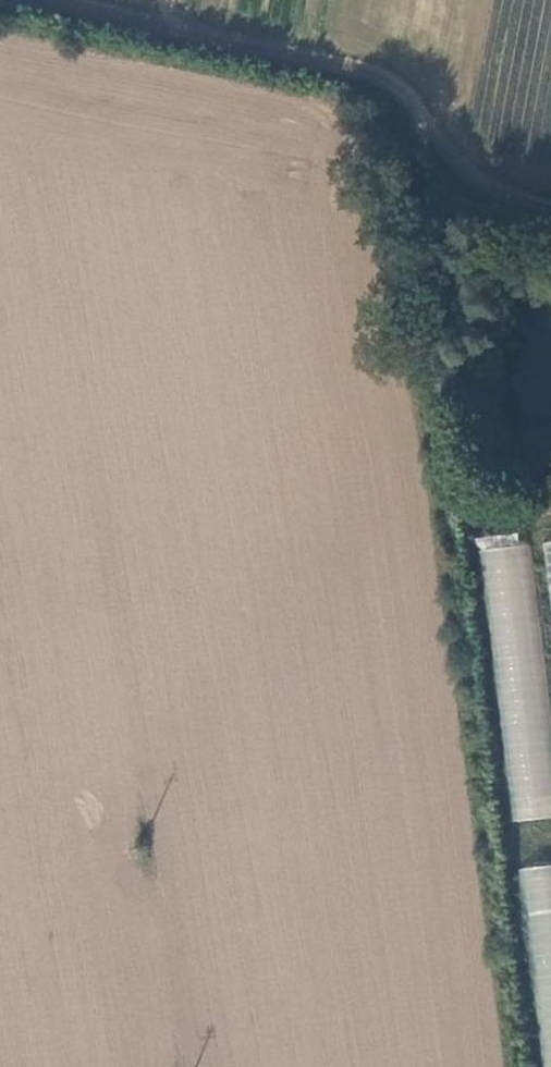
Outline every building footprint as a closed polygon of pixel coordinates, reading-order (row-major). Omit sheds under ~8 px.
[(534,532),(483,536),(505,821),(550,818),(550,761),(534,532)] [(540,1066),(550,1066),(550,865),(523,868),(540,1066)]
